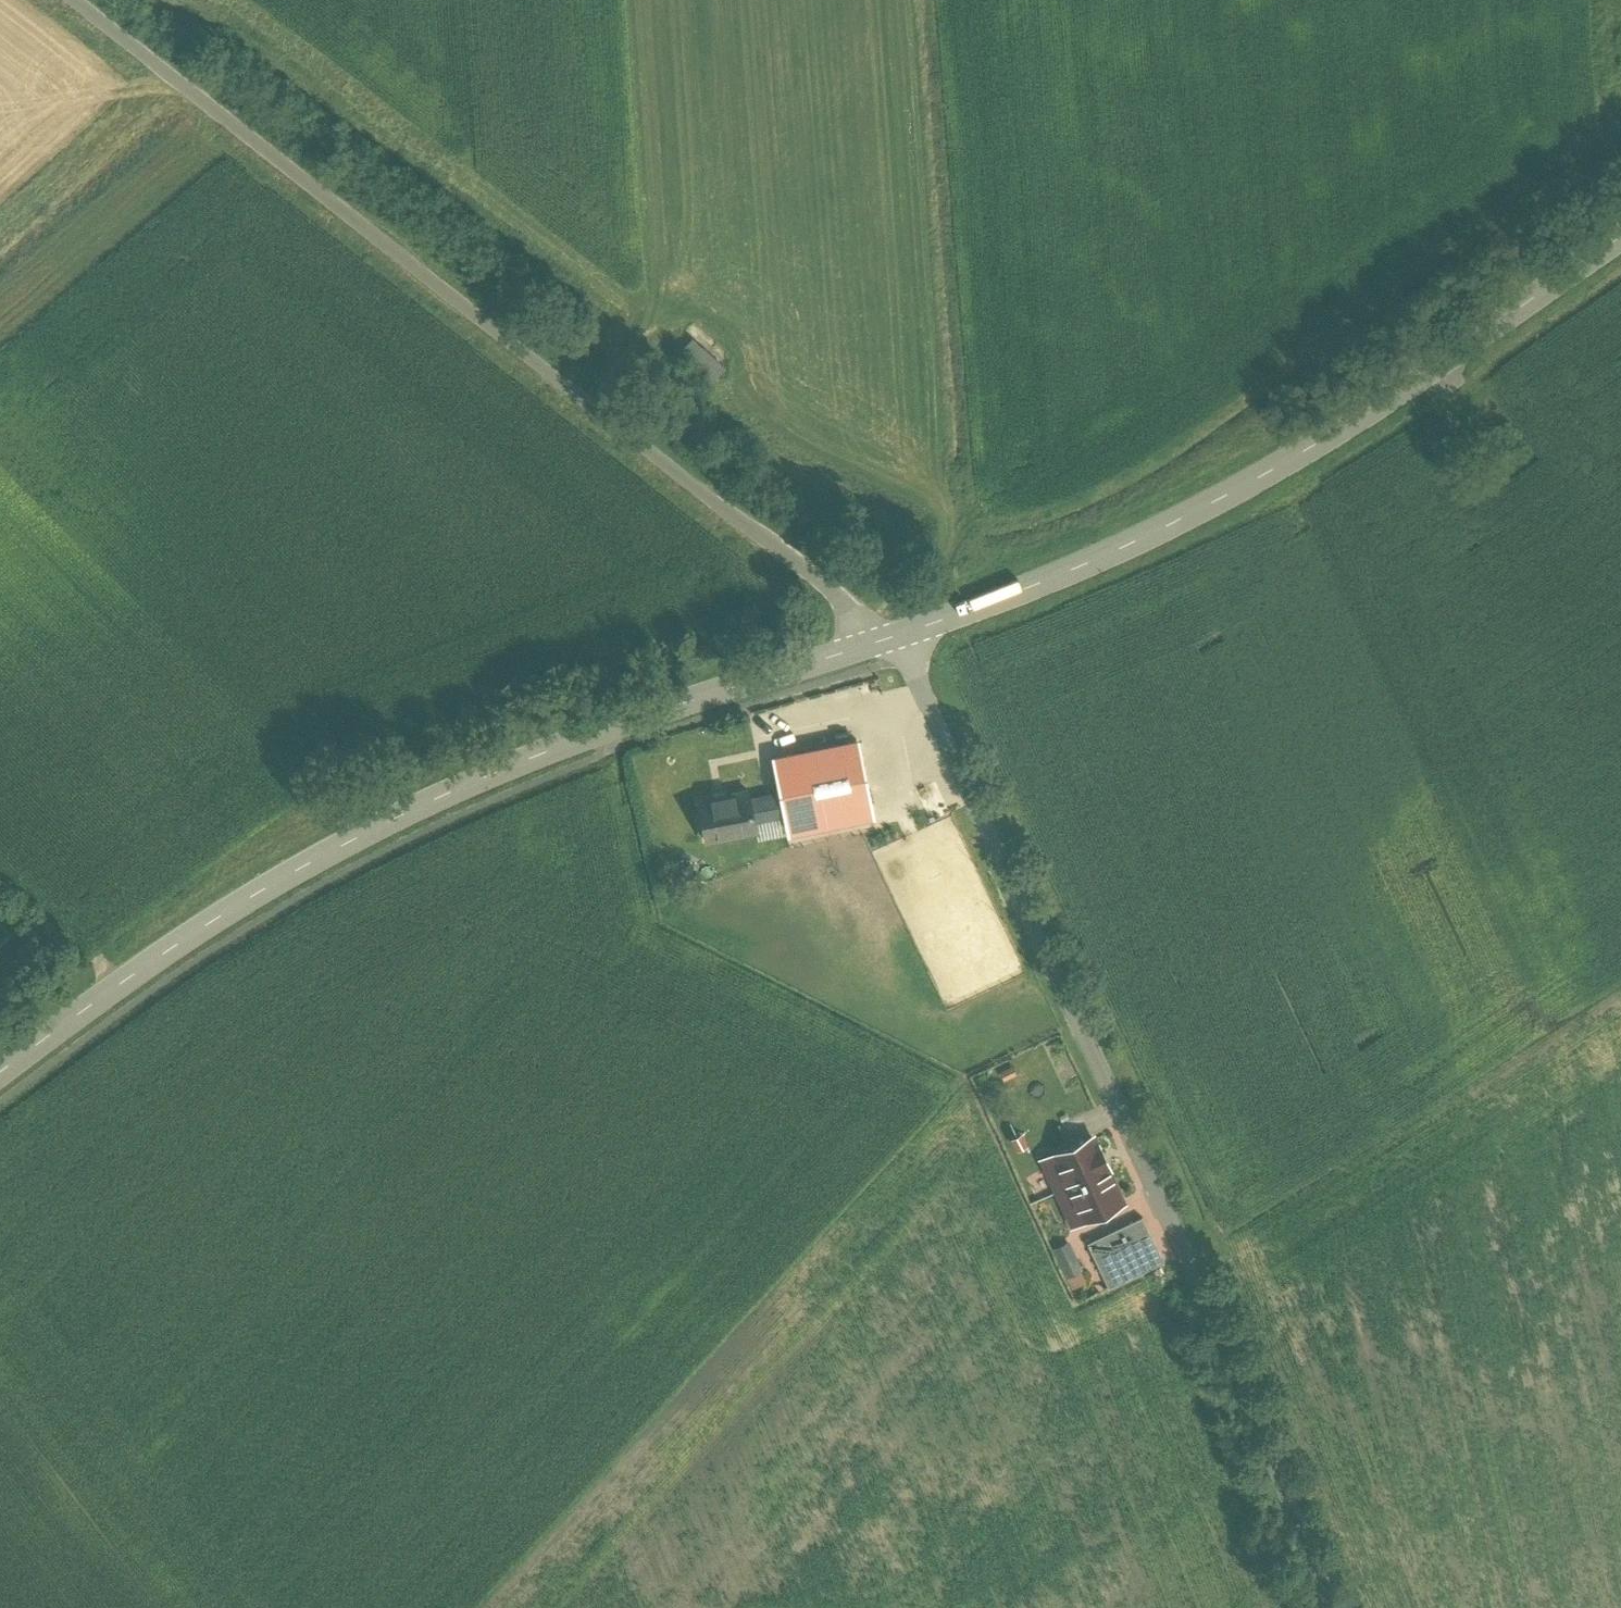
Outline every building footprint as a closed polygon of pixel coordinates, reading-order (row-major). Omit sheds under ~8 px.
[(748,790),(697,800),(705,840),(756,830),(754,819),(783,814),(782,807),(780,801),(779,796),(779,792),(750,798),(748,790)] [(1091,1136),(1054,1153),(1058,1162),(1046,1167),(1068,1215),(1080,1209),(1084,1218),(1121,1200),(1105,1166),(1107,1165),(1098,1145),(1096,1146),(1091,1136)] [(1141,1216),(1087,1242),(1108,1287),(1163,1261),(1141,1216)] [(1068,1241),(1054,1248),(1065,1274),(1080,1267),(1068,1241)]
